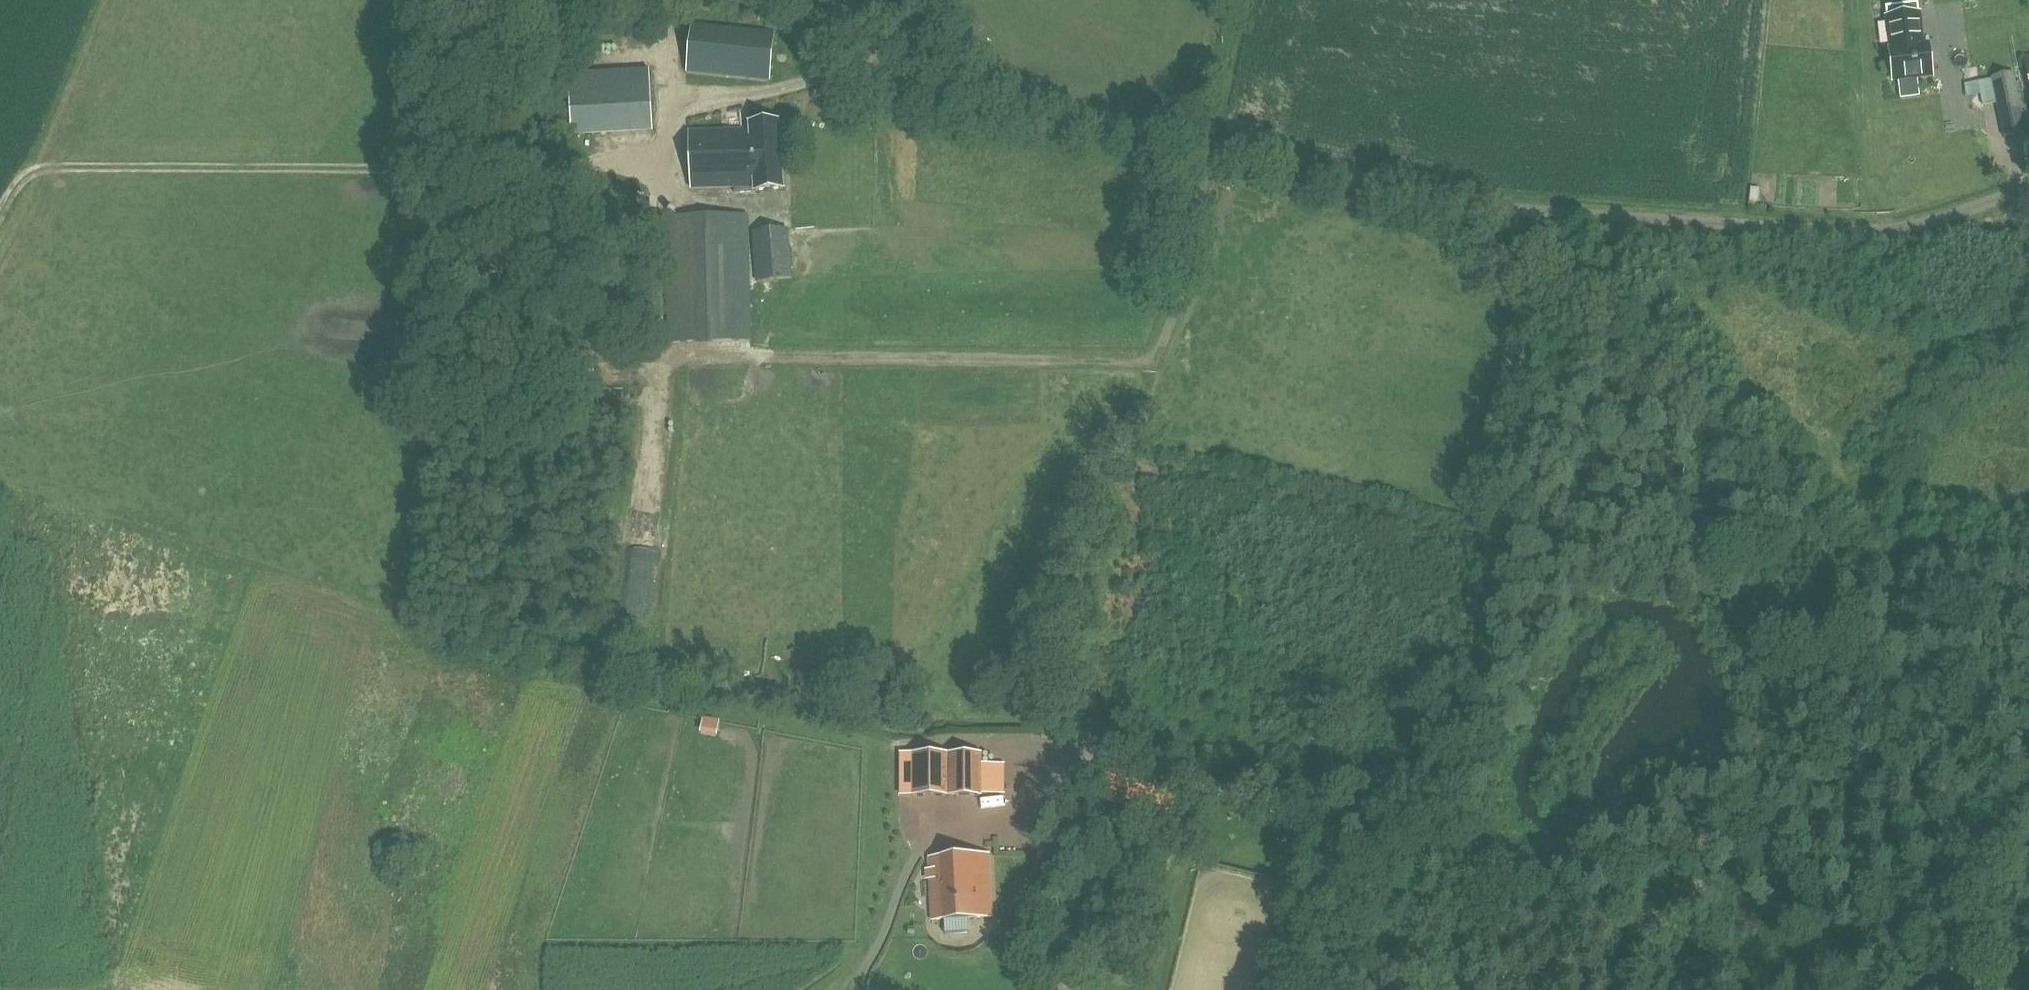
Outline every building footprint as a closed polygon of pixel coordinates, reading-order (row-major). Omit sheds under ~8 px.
[(1891,49),(1889,49),(1893,80),(1932,76),(1928,44),(1923,45),(1918,2),(1885,6),(1891,49)] [(692,25),(687,71),(769,80),(774,33),(692,25)] [(659,132),(655,67),(574,71),(578,136),(659,132)] [(1999,114),(2021,110),(2013,73),(1992,77),(1999,114)] [(750,129),(728,130),(689,131),(692,188),(735,187),(735,193),(756,192),(756,191),(783,188),(778,122),(749,124),(750,129)] [(669,342),(750,341),(747,215),(666,217),(669,342)] [(753,232),(758,281),(792,278),(787,229),(753,232)] [(980,794),(980,764),(980,753),(912,753),(912,795),(980,795),(980,794)] [(1134,807),(1143,774),(1109,764),(1099,798),(1134,807)] [(991,917),(988,854),(929,857),(933,920),(991,917)]
